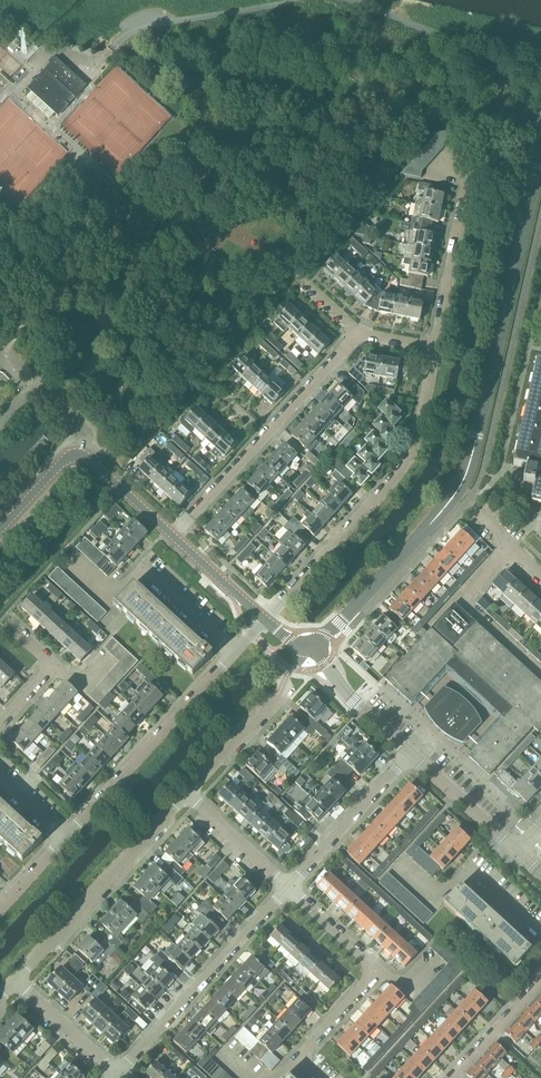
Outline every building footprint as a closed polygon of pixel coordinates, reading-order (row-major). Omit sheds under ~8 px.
[(16,40),(9,48),(13,53),(21,44),(16,40)] [(86,86),(80,80),(56,58),(37,78),(41,81),(33,89),(57,111),(72,95),(75,98),(86,86)] [(456,131),(446,129),(439,135),(446,145),(453,147),(456,131)] [(446,145),(439,135),(432,142),(441,151),(446,145)] [(441,151),(432,142),(427,148),(436,156),(441,151)] [(436,156),(427,148),(422,153),(431,161),(436,156)] [(431,161),(422,153),(417,158),(426,167),(431,161)] [(426,167),(417,158),(412,163),(422,172),(422,171),(426,167)] [(422,172),(412,163),(401,174),(421,178),(422,172)] [(417,198),(416,204),(422,205),(441,209),(444,195),(433,193),(434,187),(420,184),(418,190),(425,192),(423,199),(417,198)] [(413,225),(427,227),(430,228),(432,221),(438,223),(441,209),(422,205),(416,204),(416,203),(412,224),(413,225)] [(369,222),(374,226),(379,221),(374,217),(369,222)] [(413,225),(412,224),(402,222),(400,230),(411,232),(408,245),(433,250),(436,236),(429,234),(430,228),(427,227),(413,225)] [(370,244),(372,237),(365,236),(364,243),(370,244)] [(352,238),(348,243),(358,253),(363,248),(352,238)] [(406,258),(431,263),(433,250),(408,245),(406,258)] [(368,253),(363,248),(358,253),(363,257),(368,253)] [(374,254),(380,260),(382,254),(374,252),(374,254)] [(338,255),(324,269),(334,278),(348,264),(338,255)] [(369,262),(374,267),(379,263),(373,257),(369,262)] [(403,266),(411,267),(408,281),(410,281),(423,283),(424,276),(428,277),(431,263),(412,259),(406,258),(405,258),(403,266)] [(345,288),(358,273),(348,264),(334,278),(345,288)] [(368,273),(363,278),(358,273),(345,288),(355,297),(368,283),(373,277),(368,273)] [(373,277),(368,283),(355,297),(365,307),(365,306),(372,309),(379,293),(373,287),(374,286),(376,280),(373,277)] [(410,281),(408,281),(402,279),(400,286),(408,288),(410,281)] [(410,281),(408,288),(421,290),(423,283),(410,281)] [(379,293),(372,309),(379,312),(392,315),(396,297),(382,294),(379,293)] [(406,318),(409,299),(396,297),(392,315),(406,318)] [(409,299),(406,318),(420,321),(423,302),(409,299)] [(285,333),(289,328),(300,315),(301,316),(302,315),(300,313),(299,314),(287,303),(276,316),(279,319),(275,324),(285,333)] [(310,324),(301,316),(300,315),(289,328),(299,337),(310,324)] [(309,346),(320,334),(310,324),(299,337),(309,346)] [(320,334),(309,346),(319,355),(330,343),(320,334)] [(270,335),(267,338),(274,345),(277,341),(270,335)] [(264,341),(261,345),(268,351),(271,347),(264,341)] [(281,351),(284,347),(277,341),(274,345),(281,351)] [(275,358),(278,354),(271,347),(268,351),(275,358)] [(286,357),(293,363),(297,359),(290,353),(286,357)] [(243,378),(255,365),(245,356),(233,369),(243,378)] [(360,384),(365,378),(374,378),(374,377),(380,378),(384,359),(367,356),(366,363),(361,362),(355,369),(354,368),(349,374),(360,384)] [(304,366),(297,359),(293,363),(300,369),(304,366)] [(400,363),(400,362),(384,359),(380,378),(397,381),(398,373),(408,375),(410,365),(400,363)] [(281,363),(288,370),(291,366),(284,360),(281,363)] [(513,465),(527,469),(524,482),(535,484),(531,498),(540,500),(540,462),(540,461),(540,457),(540,364),(537,363),(513,465)] [(253,387),(265,374),(255,365),(243,378),(253,387)] [(295,376),(298,372),(291,366),(288,370),(295,376)] [(265,374),(253,387),(263,396),(279,379),(273,374),(269,378),(265,374)] [(279,379),(263,396),(273,406),(285,393),(281,389),(285,385),(279,379)] [(353,383),(349,387),(345,392),(338,386),(328,396),(343,410),(357,395),(363,400),(364,393),(353,383)] [(393,398),(395,391),(379,388),(377,395),(393,398)] [(343,410),(328,396),(319,406),(334,420),(343,410)] [(380,416),(382,418),(393,428),(401,420),(397,417),(404,409),(399,404),(394,403),(391,406),(387,402),(380,410),(383,413),(380,416)] [(334,420),(319,406),(310,417),(325,430),(334,420)] [(180,420),(181,424),(191,433),(207,416),(197,407),(190,415),(186,414),(182,416),(180,420)] [(193,435),(198,431),(205,438),(217,425),(207,416),(191,433),(193,435)] [(301,427),(316,440),(325,430),(310,417),(301,427)] [(374,433),(387,445),(395,437),(392,434),(395,431),(393,428),(382,418),(374,427),(377,430),(374,433)] [(354,430),(347,424),(343,428),(349,434),(354,430)] [(215,447),(227,434),(217,425),(205,438),(215,447)] [(316,440),(301,427),(292,436),(307,450),(316,440)] [(334,438),(340,444),(349,434),(343,428),(334,438)] [(366,448),(379,460),(387,451),(384,449),(387,445),(374,433),(366,442),(369,445),(366,448)] [(217,458),(221,453),(225,456),(237,444),(227,434),(215,447),(216,448),(211,453),(217,458)] [(176,436),(173,440),(179,446),(183,442),(176,436)] [(336,448),(340,444),(334,438),(330,442),(336,448)] [(186,452),(189,448),(183,442),(179,446),(186,452)] [(170,443),(166,447),(173,453),(177,449),(170,443)] [(275,455),(288,466),(297,456),(284,445),(275,455)] [(150,448),(139,460),(144,464),(139,470),(149,479),(165,462),(161,458),(157,463),(151,458),(156,453),(150,448)] [(366,448),(356,460),(359,463),(359,462),(369,471),(372,474),(380,466),(376,463),(379,460),(366,448)] [(179,459),(183,455),(177,449),(173,453),(179,459)] [(317,468),(321,464),(309,452),(305,457),(317,468)] [(196,454),(193,458),(199,464),(203,460),(196,454)] [(267,464),(280,476),(288,466),(275,455),(267,464)] [(349,482),(353,478),(361,486),(369,478),(365,475),(369,471),(359,462),(359,463),(356,460),(348,467),(341,466),(331,457),(327,462),(337,470),(349,482)] [(206,471),(210,467),(203,460),(199,464),(206,471)] [(190,461),(186,466),(193,472),(197,467),(190,461)] [(159,488),(170,475),(165,470),(169,466),(165,462),(149,479),(159,488)] [(258,474),(271,486),(280,476),(267,464),(258,474)] [(200,477),(204,473),(197,467),(193,472),(200,477)] [(328,491),(331,494),(343,505),(353,495),(344,487),(349,482),(337,470),(332,475),(338,481),(328,491)] [(311,475),(306,471),(300,477),(305,481),(311,475)] [(274,489),(270,486),(271,486),(258,474),(249,484),(262,496),(266,491),(270,494),(274,489)] [(170,475),(159,488),(169,498),(181,485),(170,475)] [(294,484),(298,488),(305,481),(300,477),(294,484)] [(305,485),(309,489),(316,481),(312,477),(305,485)] [(181,485),(169,498),(179,507),(190,494),(181,485)] [(232,500),(250,517),(251,516),(256,511),(250,507),(255,501),(242,490),(232,500)] [(293,494),(288,490),(282,497),(287,501),(293,494)] [(297,502),(304,495),(300,491),(294,498),(297,502)] [(322,504),(334,515),(343,505),(331,494),(322,504)] [(276,504),(280,508),(287,501),(282,497),(276,504)] [(223,510),(236,522),(242,516),(247,520),(250,517),(232,500),(223,510)] [(334,515),(322,504),(312,514),(324,525),(334,515)] [(111,521),(121,510),(115,505),(106,516),(111,521)] [(236,522),(223,510),(215,520),(228,532),(236,522)] [(289,521),(302,533),(307,528),(315,536),(324,525),(312,514),(303,525),(294,516),(289,521)] [(123,531),(137,544),(147,534),(133,520),(123,531)] [(218,542),(227,532),(228,532),(215,520),(205,530),(218,542)] [(278,542),(283,546),(283,545),(296,556),(305,546),(297,538),(302,533),(289,521),(284,526),(289,531),(278,542)] [(95,527),(102,534),(107,528),(100,522),(95,527)] [(255,535),(261,528),(257,524),(251,531),(255,535)] [(102,534),(95,527),(91,532),(98,539),(102,534)] [(468,528),(463,533),(461,531),(452,541),(465,553),(474,543),(476,545),(481,540),(468,528)] [(262,539),(268,533),(265,529),(258,536),(262,539)] [(123,531),(113,542),(112,543),(127,556),(137,544),(123,531)] [(245,536),(240,543),(244,546),(249,540),(245,536)] [(102,543),(107,548),(102,554),(105,557),(110,561),(117,567),(127,556),(112,543),(113,542),(107,537),(102,543)] [(90,543),(85,538),(76,548),(81,552),(90,543)] [(465,553),(452,541),(443,551),(456,563),(465,553)] [(95,547),(90,543),(81,552),(86,557),(95,547)] [(238,553),(244,546),(240,543),(233,549),(238,553)] [(251,544),(246,549),(251,553),(256,548),(251,544)] [(274,555),(286,566),(296,556),(283,545),(283,546),(274,555)] [(100,552),(95,547),(86,557),(91,562),(100,552)] [(242,564),(251,553),(246,549),(237,559),(242,564)] [(456,563),(443,551),(434,561),(448,573),(456,563)] [(102,554),(100,552),(91,562),(96,566),(105,557),(102,554)] [(488,555),(484,552),(475,562),(478,565),(488,555)] [(264,565),(277,577),(286,566),(274,555),(264,565)] [(110,561),(105,557),(96,566),(101,571),(110,561)] [(101,571),(108,577),(110,574),(117,567),(110,561),(101,571)] [(448,573),(434,561),(426,570),(439,582),(448,573)] [(478,565),(475,562),(466,572),(469,575),(478,565)] [(277,577),(264,565),(255,575),(267,587),(277,577)] [(49,577),(54,582),(63,572),(58,568),(49,577)] [(439,582),(426,570),(417,580),(430,592),(439,582)] [(492,585),(498,591),(503,595),(516,581),(505,571),(492,585)] [(68,577),(63,572),(54,582),(59,586),(68,577)] [(469,575),(466,572),(457,582),(460,585),(469,575)] [(73,581),(68,577),(59,586),(64,591),(73,581)] [(430,592),(417,580),(408,590),(421,602),(430,592)] [(77,586),(73,581),(64,591),(69,595),(77,586)] [(516,581),(503,595),(514,605),(526,591),(516,581)] [(460,585),(457,582),(448,591),(451,595),(460,585)] [(115,604),(130,618),(193,675),(204,663),(205,664),(213,655),(204,647),(202,649),(133,586),(135,584),(134,583),(115,604)] [(53,594),(56,590),(51,585),(47,588),(53,594)] [(82,590),(77,586),(69,595),(74,600),(82,590)] [(56,590),(53,594),(59,599),(62,595),(56,590)] [(87,595),(82,590),(74,600),(78,604),(87,595)] [(421,602),(408,590),(399,600),(412,612),(421,602)] [(451,595),(448,591),(439,601),(442,605),(451,595)] [(526,591),(514,605),(524,614),(537,601),(526,591)] [(32,616),(43,604),(33,595),(22,607),(32,616)] [(92,599),(87,595),(78,604),(83,609),(92,599)] [(487,613),(490,609),(493,606),(482,597),(476,603),(487,613)] [(88,613),(97,604),(92,599),(83,609),(88,613)] [(391,611),(402,621),(403,622),(412,612),(399,600),(390,610),(391,611)] [(442,605),(439,601),(430,611),(433,615),(442,605)] [(524,614),(535,624),(540,618),(540,604),(537,601),(524,614)] [(71,603),(67,607),(73,612),(76,608),(71,603)] [(413,649),(487,718),(517,745),(533,727),(538,731),(540,728),(540,683),(455,603),(427,633),(422,639),(413,649)] [(43,604),(32,616),(42,625),(53,613),(43,604)] [(93,618),(102,608),(97,604),(88,613),(93,618)] [(79,617),(82,613),(76,608),(73,612),(79,617)] [(98,622),(107,612),(102,608),(93,618),(98,622)] [(487,613),(497,622),(501,619),(490,609),(487,613)] [(373,628),(386,640),(393,632),(396,630),(395,629),(402,621),(391,611),(384,619),(383,617),(380,620),(373,628)] [(433,615),(430,611),(421,621),(424,624),(433,615)] [(53,613),(42,625),(51,634),(62,622),(53,613)] [(497,622),(508,632),(511,628),(501,619),(497,622)] [(93,630),(96,626),(91,621),(87,624),(93,630)] [(411,631),(415,634),(424,624),(421,621),(411,631)] [(62,622),(51,634),(61,643),(72,631),(62,622)] [(96,626),(93,630),(99,635),(102,631),(96,626)] [(363,638),(377,651),(386,640),(373,628),(363,638)] [(417,634),(422,639),(427,633),(422,628),(417,634)] [(508,632),(519,642),(522,638),(511,628),(508,632)] [(72,631),(61,643),(71,652),(82,640),(72,631)] [(118,643),(113,638),(104,648),(109,652),(118,643)] [(377,651),(363,638),(353,649),(367,662),(377,651)] [(519,642),(530,652),(533,648),(522,638),(519,642)] [(82,640),(71,652),(81,661),(92,649),(82,640)] [(115,657),(123,648),(118,643),(109,652),(115,657)] [(115,657),(120,662),(129,652),(123,648),(115,657)] [(540,661),(540,656),(533,648),(530,652),(540,661)] [(413,649),(386,678),(459,747),(460,747),(487,718),(439,673),(413,649)] [(129,652),(120,662),(130,671),(138,661),(129,652)] [(389,662),(393,666),(400,658),(396,654),(389,662)] [(130,671),(120,662),(115,667),(124,676),(130,671)] [(393,666),(389,662),(379,673),(383,676),(393,666)] [(136,691),(141,695),(154,707),(163,697),(151,685),(157,678),(141,664),(136,669),(147,679),(136,691)] [(15,674),(5,665),(0,670),(0,683),(4,686),(15,674)] [(115,667),(110,673),(119,682),(124,676),(115,667)] [(110,673),(104,679),(114,688),(119,682),(110,673)] [(104,679),(99,684),(109,693),(110,692),(114,688),(104,679)] [(66,682),(56,692),(69,703),(78,693),(66,682)] [(124,682),(119,688),(124,692),(129,686),(124,682)] [(99,684),(94,690),(104,699),(109,693),(99,684)] [(89,695),(99,705),(100,704),(104,699),(94,690),(89,695)] [(69,703),(56,692),(48,702),(60,713),(69,703)] [(109,693),(104,699),(110,704),(115,698),(110,692),(109,693)] [(42,693),(36,703),(42,707),(49,698),(42,693)] [(304,720),(315,730),(322,737),(327,731),(317,722),(323,716),(320,713),(326,707),(312,694),(300,707),(309,715),(304,720)] [(132,705),(144,717),(154,707),(141,695),(132,705)] [(104,699),(100,704),(105,709),(110,704),(104,699)] [(60,713),(48,702),(39,712),(51,723),(60,713)] [(123,715),(135,727),(144,717),(132,705),(123,715)] [(91,713),(86,709),(81,715),(86,719),(91,713)] [(51,723),(39,712),(30,721),(42,733),(51,723)] [(76,720),(81,725),(86,719),(81,715),(76,720)] [(99,720),(94,715),(89,721),(94,726),(99,720)] [(117,727),(126,737),(135,727),(123,715),(114,725),(117,727)] [(279,730),(293,743),(305,730),(310,735),(315,730),(304,720),(299,725),(291,717),(279,730)] [(42,733),(30,721),(21,731),(33,742),(42,733)] [(83,727),(88,732),(94,726),(89,721),(83,727)] [(343,741),(352,731),(347,726),(338,736),(343,741)] [(107,738),(119,750),(129,739),(126,737),(117,727),(107,738)] [(73,733),(68,729),(63,735),(68,739),(73,733)] [(271,756),(282,766),(288,760),(282,755),(293,743),(279,730),(268,743),(276,750),(271,756)] [(12,741),(24,752),(33,742),(21,731),(12,741)] [(524,742),(528,745),(535,738),(531,734),(524,742)] [(57,740),(62,745),(68,739),(63,735),(57,740)] [(80,740),(75,735),(71,741),(76,745),(80,740)] [(98,748),(110,759),(119,750),(107,738),(98,748)] [(65,747),(70,752),(76,745),(71,741),(65,747)] [(528,745),(524,742),(514,752),(518,756),(528,745)] [(357,754),(370,766),(379,756),(366,744),(357,753),(357,754)] [(49,748),(44,753),(42,755),(47,760),(54,753),(49,748)] [(89,757),(101,769),(110,759),(98,748),(89,757)] [(347,754),(343,759),(336,765),(348,776),(354,770),(360,776),(370,766),(357,754),(357,753),(351,748),(346,753),(347,754)] [(518,756),(514,752),(505,763),(509,767),(518,756)] [(266,784),(278,771),(282,775),(287,770),(282,766),(271,756),(267,760),(258,753),(246,766),(266,784)] [(35,763),(41,768),(47,760),(42,755),(35,763)] [(57,755),(53,760),(58,765),(62,760),(57,755)] [(80,767),(92,779),(101,769),(89,757),(80,767)] [(532,768),(540,776),(540,759),(532,768)] [(43,770),(48,775),(58,765),(53,760),(43,770)] [(509,767),(505,763),(495,774),(512,790),(526,803),(536,791),(522,779),(518,784),(505,771),(509,767)] [(70,777),(83,789),(92,779),(80,767),(70,777)] [(249,783),(254,777),(244,768),(239,774),(249,783)] [(323,789),(336,802),(346,792),(339,786),(345,779),(334,768),(328,775),(333,779),(323,789)] [(532,768),(522,779),(536,791),(540,786),(540,776),(532,768)] [(61,787),(74,799),(83,789),(70,777),(61,787)] [(254,777),(249,783),(254,787),(259,782),(254,777)] [(296,783),(301,787),(306,782),(301,778),(296,783)] [(229,805),(241,792),(231,783),(219,796),(229,805)] [(401,794),(414,806),(423,796),(410,784),(401,794)] [(309,795),(327,812),(336,802),(323,789),(320,793),(315,788),(309,795)] [(241,792),(229,805),(239,814),(251,801),(241,792)] [(414,806),(401,794),(392,804),(405,816),(414,806)] [(327,812),(309,795),(295,810),(307,821),(311,816),(318,822),(327,812)] [(256,796),(251,801),(239,814),(249,823),(261,810),(262,810),(266,805),(256,796)] [(275,806),(280,801),(274,796),(269,801),(275,806)] [(405,816),(392,804),(383,813),(396,825),(405,816)] [(43,841),(34,832),(32,835),(0,806),(0,839),(23,861),(33,850),(34,850),(43,841)] [(439,811),(434,807),(425,817),(430,821),(439,811)] [(289,820),(294,814),(289,809),(284,815),(289,820)] [(259,832),(271,819),(262,810),(261,810),(249,823),(259,832)] [(396,825),(383,813),(374,823),(387,835),(396,825)] [(433,823),(437,827),(446,817),(442,813),(433,823)] [(294,814),(289,820),(299,829),(305,823),(294,814)] [(417,826),(421,830),(430,821),(425,817),(417,826)] [(271,819),(259,832),(269,842),(281,828),(271,819)] [(286,823),(281,828),(269,842),(279,851),(281,849),(284,853),(287,852),(290,849),(290,846),(287,843),(296,832),(286,823)] [(387,835),(374,823),(365,833),(378,845),(387,835)] [(437,827),(433,823),(424,833),(428,836),(437,827)] [(408,836),(412,840),(421,830),(417,826),(408,836)] [(449,837),(461,849),(470,840),(458,828),(449,837)] [(177,842),(193,857),(205,845),(188,830),(177,842)] [(378,845),(365,833),(357,843),(370,854),(378,845)] [(419,846),(428,836),(424,833),(415,842),(419,846)] [(399,846),(403,849),(412,840),(408,836),(399,846)] [(314,842),(309,837),(305,842),(309,847),(314,842)] [(461,849),(449,837),(440,847),(453,859),(461,849)] [(193,857),(177,842),(166,854),(174,861),(169,867),(181,877),(186,872),(183,869),(193,857)] [(406,852),(411,856),(420,847),(419,846),(415,842),(406,852)] [(370,854),(357,843),(348,852),(361,864),(370,854)] [(390,855),(394,859),(403,849),(399,846),(390,855)] [(425,852),(420,847),(411,856),(417,861),(425,852)] [(440,866),(441,865),(444,868),(453,859),(440,847),(431,857),(435,861),(440,866)] [(430,856),(425,852),(417,861),(422,866),(430,856)] [(212,870),(221,859),(216,855),(207,865),(212,870)] [(345,855),(341,859),(351,869),(355,865),(345,855)] [(381,865),(385,869),(394,859),(390,855),(381,865)] [(431,857),(430,856),(422,866),(427,870),(435,861),(431,857)] [(440,866),(435,861),(427,870),(432,875),(440,866)] [(214,872),(219,877),(228,867),(223,862),(214,872)] [(361,878),(365,873),(355,865),(351,869),(361,878)] [(372,875),(376,878),(385,869),(381,865),(372,875)] [(145,878),(159,891),(169,880),(155,867),(145,878)] [(316,879),(320,882),(317,885),(327,895),(339,881),(325,868),(316,879)] [(219,877),(214,872),(209,878),(214,883),(219,877)] [(393,876),(388,872),(379,881),(384,886),(393,876)] [(371,886),(374,882),(365,873),(361,878),(371,886)] [(398,881),(393,876),(384,886),(389,890),(398,881)] [(159,891),(145,878),(135,888),(149,901),(159,891)] [(256,892),(254,890),(241,878),(237,882),(230,880),(227,884),(231,888),(232,888),(247,902),(256,892)] [(337,904),(349,890),(339,881),(327,895),(337,904)] [(403,886),(398,881),(389,890),(394,895),(403,886)] [(380,895),(384,891),(374,882),(371,886),(380,895)] [(514,967),(531,948),(461,884),(444,903),(514,967)] [(408,890),(403,886),(394,895),(399,900),(408,890)] [(223,898),(237,911),(247,902),(232,888),(231,888),(223,898)] [(346,913),(359,899),(349,890),(337,904),(346,913)] [(413,895),(408,890),(399,900),(404,904),(413,895)] [(390,904),(394,900),(384,891),(380,895),(390,904)] [(418,899),(413,895),(404,904),(409,909),(418,899)] [(202,906),(215,918),(219,913),(228,921),(237,911),(223,898),(214,908),(206,901),(202,906)] [(356,922),(368,908),(359,899),(346,913),(356,922)] [(423,904),(418,899),(409,909),(414,914),(423,904)] [(400,913),(404,909),(394,900),(390,904),(400,913)] [(102,924),(117,938),(110,945),(117,951),(123,944),(121,933),(135,918),(142,924),(149,916),(136,903),(129,911),(121,903),(102,924)] [(419,918),(428,909),(423,904),(414,914),(419,918)] [(196,927),(211,941),(220,931),(211,922),(215,918),(202,906),(197,911),(205,917),(196,927)] [(366,931),(378,917),(368,908),(356,922),(366,931)] [(410,922),(413,918),(404,909),(400,913),(410,922)] [(424,923),(433,913),(428,909),(419,918),(424,923)] [(180,919),(175,915),(169,921),(174,926),(180,919)] [(376,940),(388,926),(378,917),(366,931),(376,940)] [(419,931),(423,927),(413,918),(410,922),(419,931)] [(169,921),(163,928),(168,933),(174,926),(169,921)] [(281,945),(291,934),(281,925),(271,936),(281,945)] [(386,949),(398,935),(388,926),(376,940),(386,949)] [(211,941),(196,927),(186,937),(201,951),(211,941)] [(429,940),(433,936),(423,927),(419,931),(429,940)] [(291,955),(301,943),(291,934),(281,945),(291,955)] [(395,958),(408,944),(398,935),(386,949),(395,958)] [(201,951),(186,937),(177,947),(192,961),(201,951)] [(437,952),(445,943),(439,937),(430,947),(437,952)] [(108,957),(110,959),(117,951),(110,945),(105,940),(99,947),(97,944),(95,946),(88,939),(78,950),(98,968),(108,957)] [(301,964),(311,952),(301,943),(291,955),(301,964)] [(443,958),(451,949),(445,943),(437,952),(443,958)] [(405,967),(422,948),(418,944),(413,949),(408,944),(395,958),(405,967)] [(192,961),(177,947),(168,957),(161,950),(156,955),(169,967),(174,962),(183,971),(192,961)] [(449,964),(457,954),(451,949),(443,958),(449,964)] [(310,973),(321,961),(311,952),(301,964),(310,973)] [(260,956),(266,962),(269,958),(263,953),(260,956)] [(457,954),(449,964),(459,972),(467,963),(457,954)] [(146,973),(150,977),(165,990),(175,980),(165,972),(169,967),(156,955),(152,960),(155,963),(146,973)] [(243,967),(260,982),(269,972),(252,956),(243,967)] [(83,966),(75,958),(70,963),(73,965),(67,972),(62,968),(48,983),(58,992),(72,977),(73,977),(83,966)] [(269,958),(266,962),(272,968),(275,964),(269,958)] [(320,982),(330,970),(321,961),(310,973),(320,982)] [(130,964),(124,971),(128,975),(135,968),(130,964)] [(449,964),(444,968),(454,977),(459,972),(449,964)] [(233,978),(245,989),(249,985),(254,989),(260,982),(243,967),(233,978)] [(444,968),(440,973),(449,982),(454,977),(444,968)] [(330,970),(320,982),(330,991),(340,980),(330,970)] [(283,971),(280,975),(285,980),(288,977),(283,971)] [(449,982),(440,973),(435,978),(445,987),(449,982)] [(72,977),(58,992),(69,1002),(82,988),(91,996),(103,983),(93,974),(82,986),(73,977),(72,977)] [(451,985),(456,990),(465,980),(460,975),(451,985)] [(141,986),(156,1000),(165,990),(150,977),(141,986)] [(292,986),(295,983),(288,977),(285,980),(292,986)] [(223,988),(236,999),(245,989),(233,978),(223,988)] [(435,978),(431,983),(440,992),(445,987),(435,978)] [(109,985),(116,992),(120,987),(113,981),(109,985)] [(93,1024),(107,1009),(97,999),(108,988),(103,983),(91,996),(96,1000),(82,1015),(93,1024)] [(431,983),(426,988),(436,997),(440,992),(431,983)] [(277,988),(273,984),(268,990),(272,994),(277,988)] [(456,990),(451,985),(442,995),(447,1000),(456,990)] [(156,1000),(141,986),(132,996),(125,989),(120,995),(142,1014),(146,1009),(147,1010),(156,1000)] [(392,986),(383,996),(396,1008),(405,998),(392,986)] [(236,999),(223,988),(214,999),(226,1010),(236,999)] [(436,997),(426,988),(421,993),(431,1002),(436,997)] [(299,993),(305,998),(308,995),(302,989),(299,993)] [(262,996),(266,1000),(272,994),(268,990),(262,996)] [(283,993),(279,990),(274,996),(278,999),(283,993)] [(466,1000),(479,1013),(488,1003),(475,990),(466,1000)] [(421,993),(417,998),(426,1007),(431,1002),(421,993)] [(308,995),(305,998),(311,1003),(314,1000),(308,995)] [(447,1000),(442,995),(433,1005),(438,1009),(447,1000)] [(268,1002),(272,1005),(278,999),(274,996),(268,1002)] [(374,1006),(387,1018),(396,1008),(383,996),(374,1006)] [(123,1002),(118,997),(113,1003),(118,1007),(123,1002)] [(417,998),(412,1003),(418,1009),(422,1012),(426,1007),(417,998)] [(226,1010),(214,999),(204,1009),(216,1021),(226,1010)] [(289,1010),(302,1022),(312,1011),(299,999),(289,1010)] [(479,1013),(466,1000),(457,1010),(470,1022),(479,1013)] [(540,1015),(540,1009),(533,1001),(524,1012),(535,1022),(540,1015)] [(195,1016),(202,1008),(198,1005),(191,1013),(195,1016)] [(258,1009),(254,1005),(249,1011),(252,1015),(258,1009)] [(438,1009),(433,1005),(424,1015),(429,1019),(438,1009)] [(365,1015),(378,1027),(387,1018),(374,1006),(365,1015)] [(135,1022),(140,1017),(129,1007),(118,1019),(104,1034),(115,1044),(121,1038),(122,1039),(125,1037),(123,1035),(129,1029),(123,1023),(129,1017),(135,1022)] [(104,1034),(118,1019),(107,1009),(93,1024),(104,1034)] [(216,1021),(204,1009),(194,1020),(207,1031),(216,1021)] [(409,1019),(413,1022),(422,1012),(418,1009),(409,1019)] [(302,1022),(289,1010),(279,1020),(292,1032),(302,1022)] [(470,1022),(457,1010),(448,1020),(461,1032),(470,1022)] [(243,1017),(247,1021),(252,1015),(249,1011),(243,1017)] [(264,1014),(260,1011),(255,1017),(258,1020),(264,1014)] [(535,1022),(524,1012),(514,1022),(525,1032),(535,1022)] [(356,1025),(369,1037),(378,1027),(365,1015),(356,1025)] [(429,1019),(424,1015),(415,1025),(420,1029),(429,1019)] [(7,1027),(24,1042),(34,1031),(17,1016),(7,1027)] [(249,1023),(253,1026),(258,1020),(255,1017),(249,1023)] [(400,1029),(404,1032),(413,1022),(409,1019),(400,1029)] [(207,1031),(194,1020),(184,1031),(197,1042),(207,1031)] [(292,1032),(279,1020),(270,1031),(283,1043),(292,1032)] [(461,1032),(448,1020),(439,1029),(453,1042),(461,1032)] [(525,1032),(514,1022),(504,1033),(515,1043),(525,1032)] [(347,1035),(360,1047),(369,1037),(356,1025),(347,1035)] [(420,1029),(415,1025),(406,1035),(411,1039),(420,1029)] [(23,1043),(24,1042),(7,1027),(0,1035),(0,1041),(8,1048),(3,1053),(16,1065),(21,1060),(17,1056),(27,1046),(23,1043)] [(238,1030),(234,1027),(229,1032),(233,1036),(238,1030)] [(240,1042),(249,1032),(244,1027),(235,1037),(240,1042)] [(265,1028),(256,1038),(259,1041),(260,1041),(264,1045),(269,1050),(273,1054),(283,1043),(270,1031),(269,1031),(265,1028)] [(391,1038),(395,1042),(404,1032),(400,1029),(391,1038)] [(453,1042),(439,1029),(430,1039),(444,1052),(453,1042)] [(197,1042),(184,1031),(184,1030),(174,1040),(187,1053),(197,1042)] [(223,1039),(227,1042),(233,1036),(229,1032),(223,1039)] [(245,1046),(254,1036),(249,1032),(240,1042),(245,1046)] [(360,1047),(347,1035),(338,1044),(351,1057),(360,1047)] [(411,1039),(406,1035),(397,1045),(402,1049),(411,1039)] [(50,1036),(45,1042),(35,1052),(41,1057),(56,1041),(50,1036)] [(259,1041),(256,1038),(254,1036),(245,1046),(250,1051),(259,1041)] [(382,1048),(386,1052),(395,1042),(391,1038),(382,1048)] [(444,1052),(430,1039),(421,1049),(435,1061),(444,1052)] [(260,1041),(259,1041),(250,1051),(255,1055),(264,1045),(260,1041)] [(529,1046),(533,1050),(538,1045),(534,1041),(529,1046)] [(486,1053),(497,1064),(510,1075),(514,1071),(501,1059),(507,1053),(495,1043),(486,1053)] [(269,1050),(264,1045),(255,1055),(260,1060),(269,1050)] [(402,1049),(397,1045),(388,1054),(393,1058),(402,1049)] [(416,1054),(412,1059),(426,1071),(435,1061),(421,1049),(418,1046),(413,1052),(416,1054)] [(172,1052),(178,1058),(181,1054),(175,1048),(172,1052)] [(218,1052),(215,1048),(210,1054),(213,1057),(218,1052)] [(373,1058),(377,1062),(386,1052),(382,1048),(373,1058)] [(44,1059),(49,1064),(59,1054),(54,1049),(44,1059)] [(4,1063),(12,1070),(16,1065),(3,1053),(0,1057),(0,1068),(4,1063)] [(497,1064),(486,1053),(476,1064),(487,1074),(497,1064)] [(181,1054),(178,1058),(184,1063),(187,1060),(181,1054)] [(204,1060),(208,1064),(213,1057),(210,1054),(204,1060)] [(393,1058),(388,1054),(379,1064),(384,1068),(393,1058)] [(367,1072),(377,1062),(373,1058),(363,1068),(367,1072)] [(49,1064),(44,1059),(38,1065),(43,1070),(49,1064)] [(216,1063),(212,1059),(203,1069),(207,1073),(216,1063)] [(412,1059),(403,1068),(414,1077),(420,1077),(426,1071),(412,1059)] [(166,1070),(157,1061),(146,1072),(152,1077),(159,1077),(166,1070)] [(212,1077),(221,1068),(216,1063),(207,1073),(212,1077)] [(65,1077),(84,1077),(70,1064),(61,1075),(65,1077)] [(384,1068),(379,1064),(370,1074),(374,1077),(375,1077),(384,1068)] [(476,1064),(466,1074),(470,1077),(483,1077),(487,1074),(476,1064)] [(166,1071),(166,1070),(159,1077),(178,1077),(180,1076),(170,1067),(166,1071)] [(195,1067),(192,1071),(198,1076),(201,1072),(195,1067)] [(226,1072),(221,1068),(212,1077),(220,1077),(226,1072)] [(403,1068),(394,1077),(414,1077),(403,1068)]
